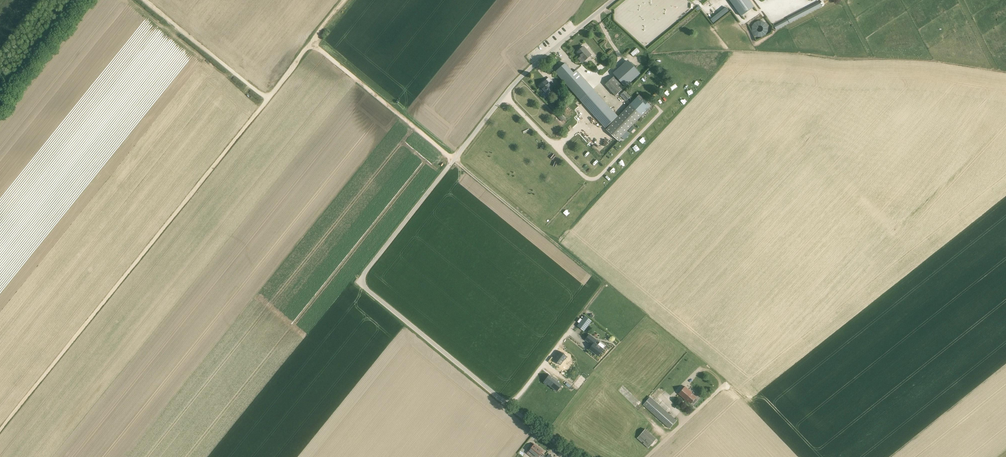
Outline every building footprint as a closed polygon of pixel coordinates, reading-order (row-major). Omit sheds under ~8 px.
[(741,16),(754,7),(749,0),(730,0),(741,16)] [(819,2),(787,19),(789,23),(822,6),(819,2)] [(787,19),(774,26),(776,30),(789,23),(787,19)] [(766,36),(766,21),(751,21),(751,36),(766,36)] [(591,55),(584,47),(578,52),(582,56),(579,59),(582,63),(591,55)] [(606,67),(611,63),(607,58),(602,62),(606,67)] [(640,74),(630,62),(615,76),(625,87),(640,74)] [(577,70),(574,72),(571,69),(571,70),(570,69),(569,68),(569,67),(567,65),(565,63),(556,72),(564,81),(606,127),(618,116),(577,70)] [(558,86),(550,77),(540,86),(542,89),(540,91),(545,97),(558,86)] [(614,78),(606,85),(616,97),(625,89),(614,78)] [(631,97),(626,91),(621,95),(627,101),(631,97)] [(634,100),(607,129),(618,140),(649,107),(647,106),(638,96),(634,100)] [(563,122),(566,119),(559,112),(556,115),(563,122)] [(666,120),(671,115),(667,112),(662,117),(666,120)] [(585,316),(577,326),(584,331),(592,321),(585,316)] [(585,340),(592,346),(589,349),(598,356),(604,349),(595,342),(597,340),(590,334),(585,340)] [(561,351),(554,360),(561,365),(567,356),(561,351)] [(549,384),(555,389),(560,383),(557,381),(557,380),(554,377),(553,378),(550,376),(545,382),(548,385),(549,384)] [(686,399),(691,403),(692,403),(694,404),(698,400),(696,398),(697,397),(691,393),(692,392),(685,386),(679,393),(686,399)] [(664,409),(656,417),(670,429),(677,420),(669,413),(664,409)] [(637,438),(648,448),(656,439),(645,429),(637,438)] [(543,451),(535,444),(527,453),(531,456),(534,454),(538,456),(543,451)]
